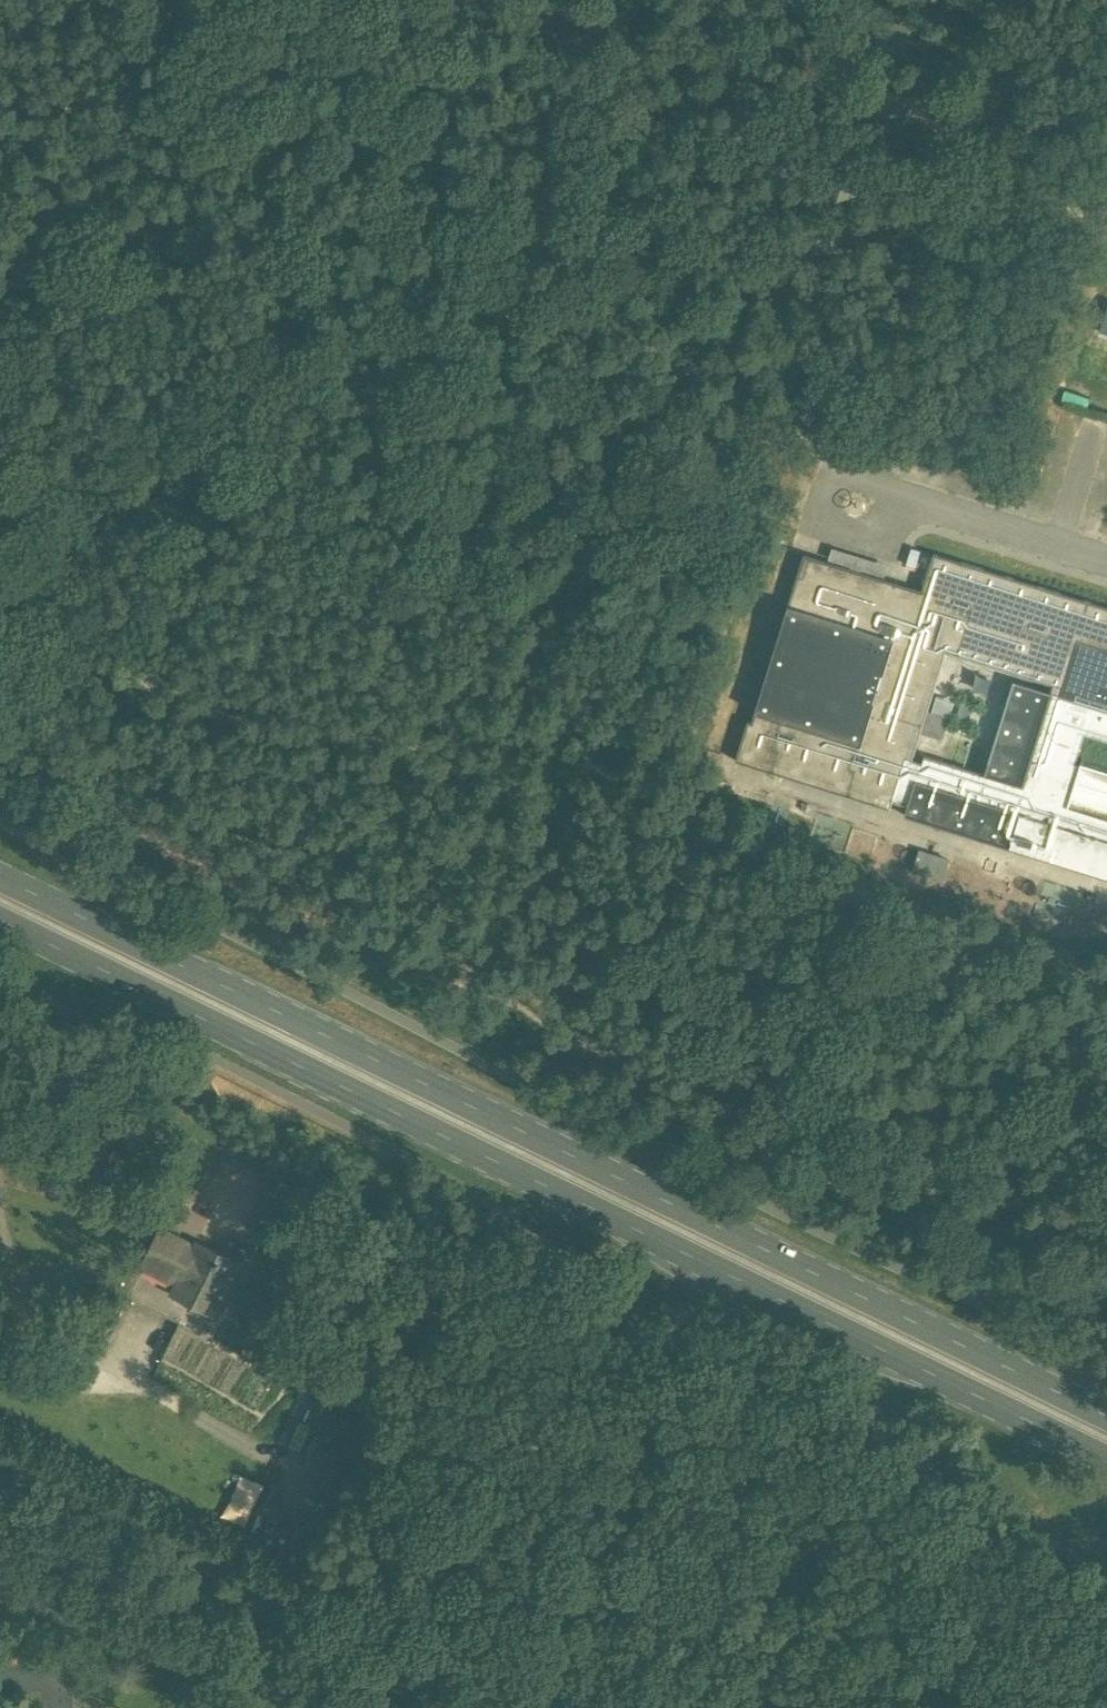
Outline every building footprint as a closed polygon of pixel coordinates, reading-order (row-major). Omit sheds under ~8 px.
[(1083,332),(1084,332),(1087,324),(1095,327),(1106,324),(1106,270),(1103,269),(1106,261),(1105,261),(1083,332)] [(934,551),(931,563),(923,588),(805,552),(752,720),(748,719),(736,758),(891,807),(892,800),(908,805),(905,814),(1106,876),(1106,817),(1062,803),(1090,713),(1106,718),(1106,605),(934,551)] [(915,874),(936,880),(942,862),(920,855),(915,874)] [(214,1313),(239,1263),(197,1242),(192,1251),(180,1245),(183,1239),(161,1228),(142,1267),(176,1284),(172,1292),(214,1313)] [(354,1420),(314,1403),(306,1422),(347,1439),(354,1420)]
